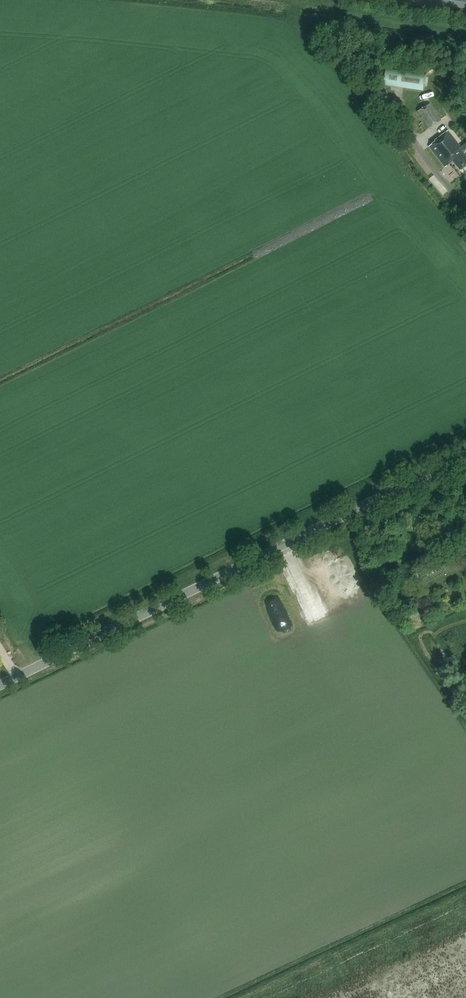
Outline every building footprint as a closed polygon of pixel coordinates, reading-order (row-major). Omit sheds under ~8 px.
[(423,90),(423,88),(425,75),(411,72),(386,69),(383,84),(423,90)] [(418,111),(429,129),(441,121),(430,104),(418,111)] [(448,130),(434,141),(435,142),(429,147),(445,168),(453,161),(460,171),(465,167),(465,144),(462,148),(448,130)]
